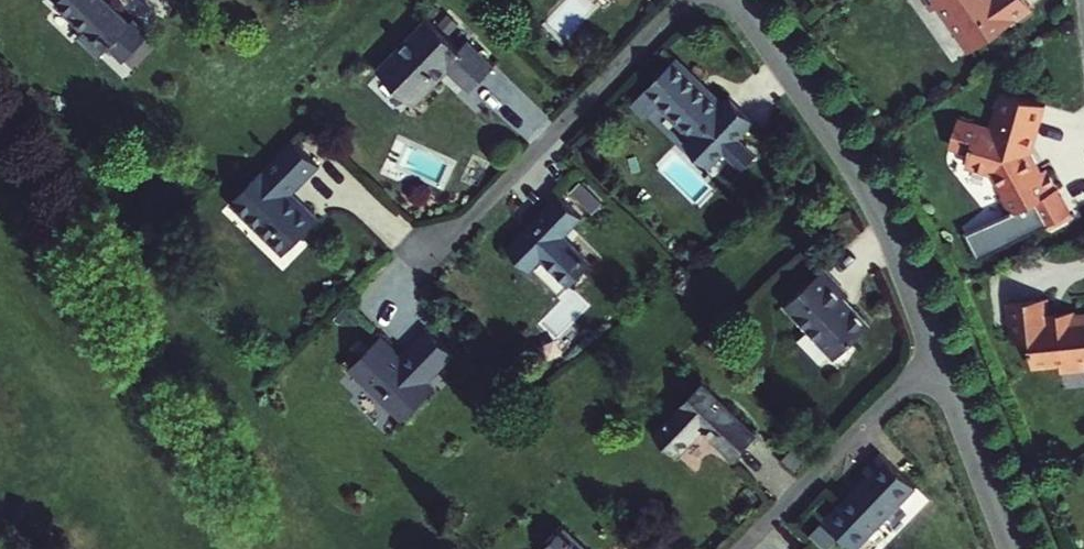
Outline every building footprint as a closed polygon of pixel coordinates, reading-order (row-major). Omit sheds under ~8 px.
[(57,1),(54,4),(84,31),(79,36),(100,56),(109,47),(124,61),(149,34),(134,20),(131,23),(106,0),(56,0),(57,1)] [(940,8),(945,4),(977,49),(1039,7),(1034,0),(934,0),(940,8)] [(427,19),(377,70),(415,105),(441,78),(449,69),(470,90),(495,65),(469,40),(458,50),(427,19)] [(709,167),(752,123),(728,99),(723,104),(706,88),(676,58),(631,103),(645,117),(656,104),(691,139),(685,144),(709,167)] [(1033,153),(1046,101),(1007,91),(998,125),(964,117),(957,145),(974,149),(972,160),(999,167),(1008,188),(1002,190),(1010,211),(1037,201),(1062,190),(1053,169),(1048,171),(1041,173),(1033,153)] [(1040,152),(1053,102),(1046,101),(1033,153),(1041,173),(1048,171),(1040,152)] [(319,167),(293,141),(233,201),(269,236),(266,238),(282,255),(319,218),(303,202),(300,206),(288,194),(298,184),(300,186),(319,167)] [(1037,201),(1046,224),(1071,214),(1062,190),(1037,201)] [(530,271),(542,259),(570,285),(591,262),(564,236),(583,217),(559,195),(507,249),(530,271)] [(848,294),(825,269),(785,305),(834,358),(869,326),(852,306),(844,298),(848,294)] [(1048,311),(1045,311),(1044,302),(1008,306),(1013,346),(1030,344),(1032,369),(1060,366),(1061,373),(1083,370),(1083,317),(1073,318),(1073,314),(1049,317),(1048,311)] [(399,358),(379,338),(348,370),(401,422),(432,390),(425,384),(452,355),(426,330),(399,358)] [(703,429),(733,458),(757,435),(703,383),(655,432),(677,454),(703,429)] [(916,487),(881,454),(865,469),(869,473),(841,503),(871,533),(916,487)] [(562,527),(541,548),(542,548),(586,548),(562,527)]
